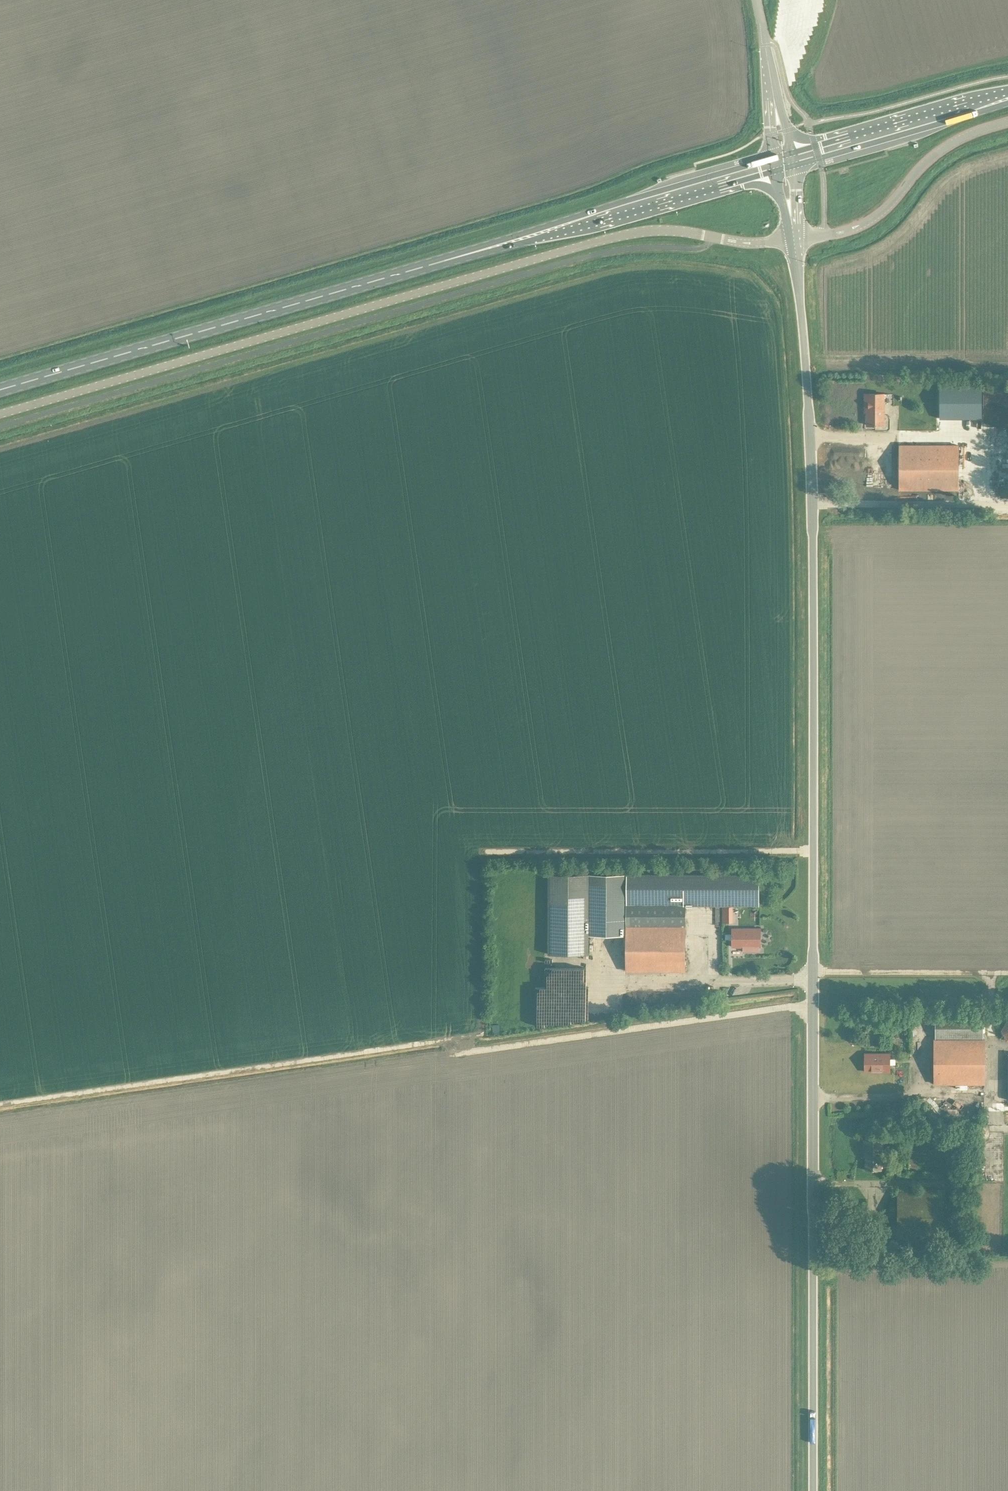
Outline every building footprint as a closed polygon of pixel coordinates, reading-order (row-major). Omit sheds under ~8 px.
[(982,384),(939,384),(939,418),(982,418),(982,384)] [(883,425),(884,394),(865,394),(865,407),(867,407),(867,425),(883,425)] [(958,490),(958,445),(900,445),(900,490),(958,490)] [(589,935),(589,874),(549,874),(548,954),(589,954),(589,935)] [(626,925),(626,905),(626,874),(589,874),(589,935),(626,935),(626,925)] [(626,874),(626,905),(685,905),(758,905),(759,874),(626,874)] [(685,905),(626,905),(626,925),(685,925),(685,905)] [(626,925),(626,971),(685,971),(685,925),(626,925)] [(732,928),(732,947),(743,947),(743,952),(758,952),(758,947),(760,947),(760,928),(732,928)] [(983,1015),(935,1015),(935,1039),(983,1039),(983,1015)] [(935,1039),(934,1039),(934,1084),(984,1084),(984,1039),(983,1039),(935,1039)] [(889,1072),(889,1053),(865,1053),(865,1072),(889,1072)]
